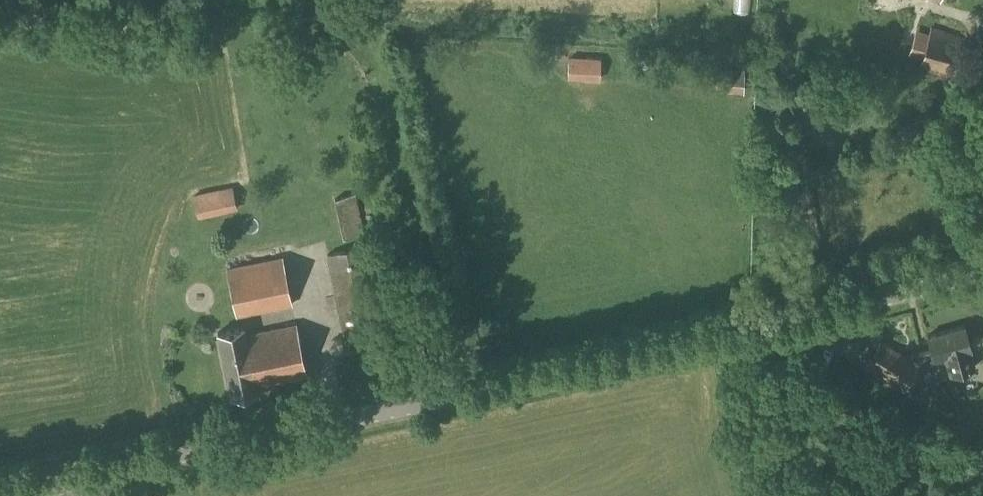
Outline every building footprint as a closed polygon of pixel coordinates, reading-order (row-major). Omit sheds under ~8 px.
[(928,35),(915,30),(913,36),(907,56),(920,60),(917,69),(934,74),(936,68),(953,73),(964,43),(929,32),(928,35)] [(600,81),(600,59),(568,57),(567,79),(600,81)] [(697,67),(695,91),(744,94),(746,70),(697,67)] [(198,219),(238,210),(232,186),(192,195),(198,219)] [(342,239),(364,234),(355,194),(333,199),(342,239)] [(342,336),(384,327),(367,246),(326,254),(342,336)] [(236,317),(292,306),(282,256),(226,268),(236,317)] [(307,377),(295,324),(245,334),(244,327),(216,333),(230,398),(257,392),(256,388),(307,377)] [(930,349),(935,366),(945,364),(948,376),(976,368),(973,356),(964,325),(926,335),(930,349)] [(935,366),(930,349),(906,356),(880,341),(867,366),(912,393),(926,369),(935,366)]
